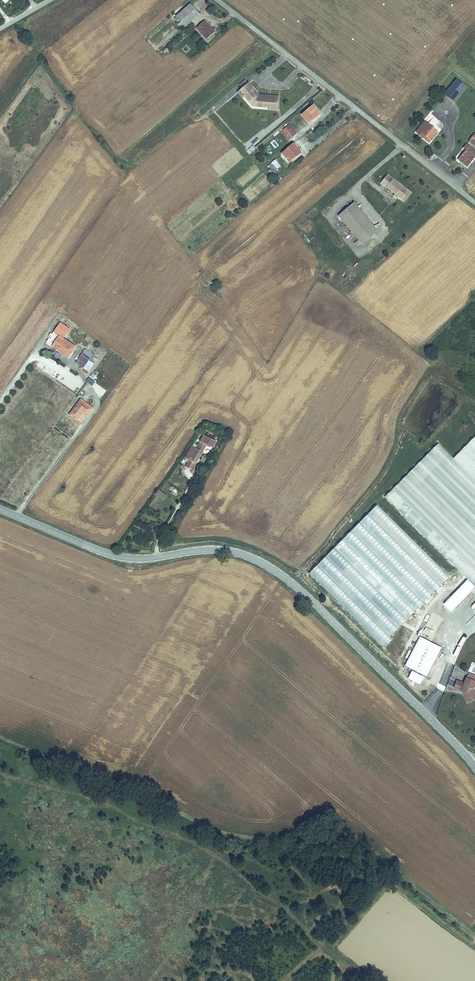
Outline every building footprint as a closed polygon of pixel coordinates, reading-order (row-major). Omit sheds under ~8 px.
[(200,12),(192,3),(176,16),(184,26),(200,12)] [(205,19),(196,27),(207,39),(215,32),(211,27),(209,29),(205,24),(208,22),(205,19)] [(447,95),(459,80),(455,77),(443,92),(447,95)] [(464,84),(459,80),(447,95),(452,99),(464,84)] [(249,83),(241,89),(246,94),(244,95),(253,106),(269,107),(270,104),(278,105),(278,96),(270,96),(270,98),(257,97),(255,94),(253,95),(249,91),(253,88),(249,83)] [(258,95),(253,88),(249,91),(253,95),(255,94),(257,97),(270,98),(270,96),(258,95)] [(321,113),(314,104),(302,114),(309,123),(321,113)] [(419,130),(425,122),(422,119),(413,130),(417,132),(419,130)] [(435,130),(425,122),(419,130),(428,138),(435,130)] [(296,132),(289,124),(277,135),(283,142),(296,132)] [(302,152),(294,143),(282,153),(290,162),(302,152)] [(474,155),(466,149),(458,159),(466,166),(474,155)] [(277,167),(272,161),(267,166),(272,171),(277,167)] [(401,199),(408,190),(388,175),(384,179),(390,184),(387,187),(396,194),(399,196),(401,199)] [(387,187),(390,184),(384,179),(381,183),(387,187)] [(405,201),(411,193),(408,190),(401,199),(405,201)] [(355,202),(339,215),(363,244),(379,231),(355,202)] [(47,342),(68,357),(75,347),(59,335),(64,328),(59,325),(47,342)] [(98,358),(85,348),(76,362),(89,371),(98,358)] [(92,386),(95,381),(89,377),(86,382),(92,386)] [(82,400),(72,413),(79,419),(84,413),(88,416),(94,408),(82,400)] [(212,449),(217,441),(204,433),(195,449),(191,446),(184,458),(189,460),(185,467),(191,471),(206,446),(212,449)] [(438,441),(383,494),(469,581),(474,588),(474,434),(453,456),(438,441)] [(158,491),(155,496),(163,502),(166,496),(158,491)] [(445,563),(384,503),(375,512),(436,572),(445,563)] [(436,579),(376,520),(368,528),(428,587),(436,579)] [(428,597),(367,536),(359,545),(420,605),(428,597)] [(420,612),(359,552),(351,561),(411,620),(420,612)] [(411,629),(351,570),(343,577),(403,636),(411,629)] [(466,584),(474,592),(474,588),(469,581),(466,584)] [(401,645),(343,586),(335,593),(393,653),(401,645)] [(420,637),(417,641),(438,652),(440,648),(420,637)] [(438,652),(417,641),(405,665),(425,676),(438,652)] [(407,679),(419,684),(423,676),(411,671),(407,679)] [(472,689),(474,683),(465,679),(463,685),(456,682),(453,689),(461,692),(463,693),(464,694),(463,695),(466,703),(474,699),(474,696),(472,689)]
